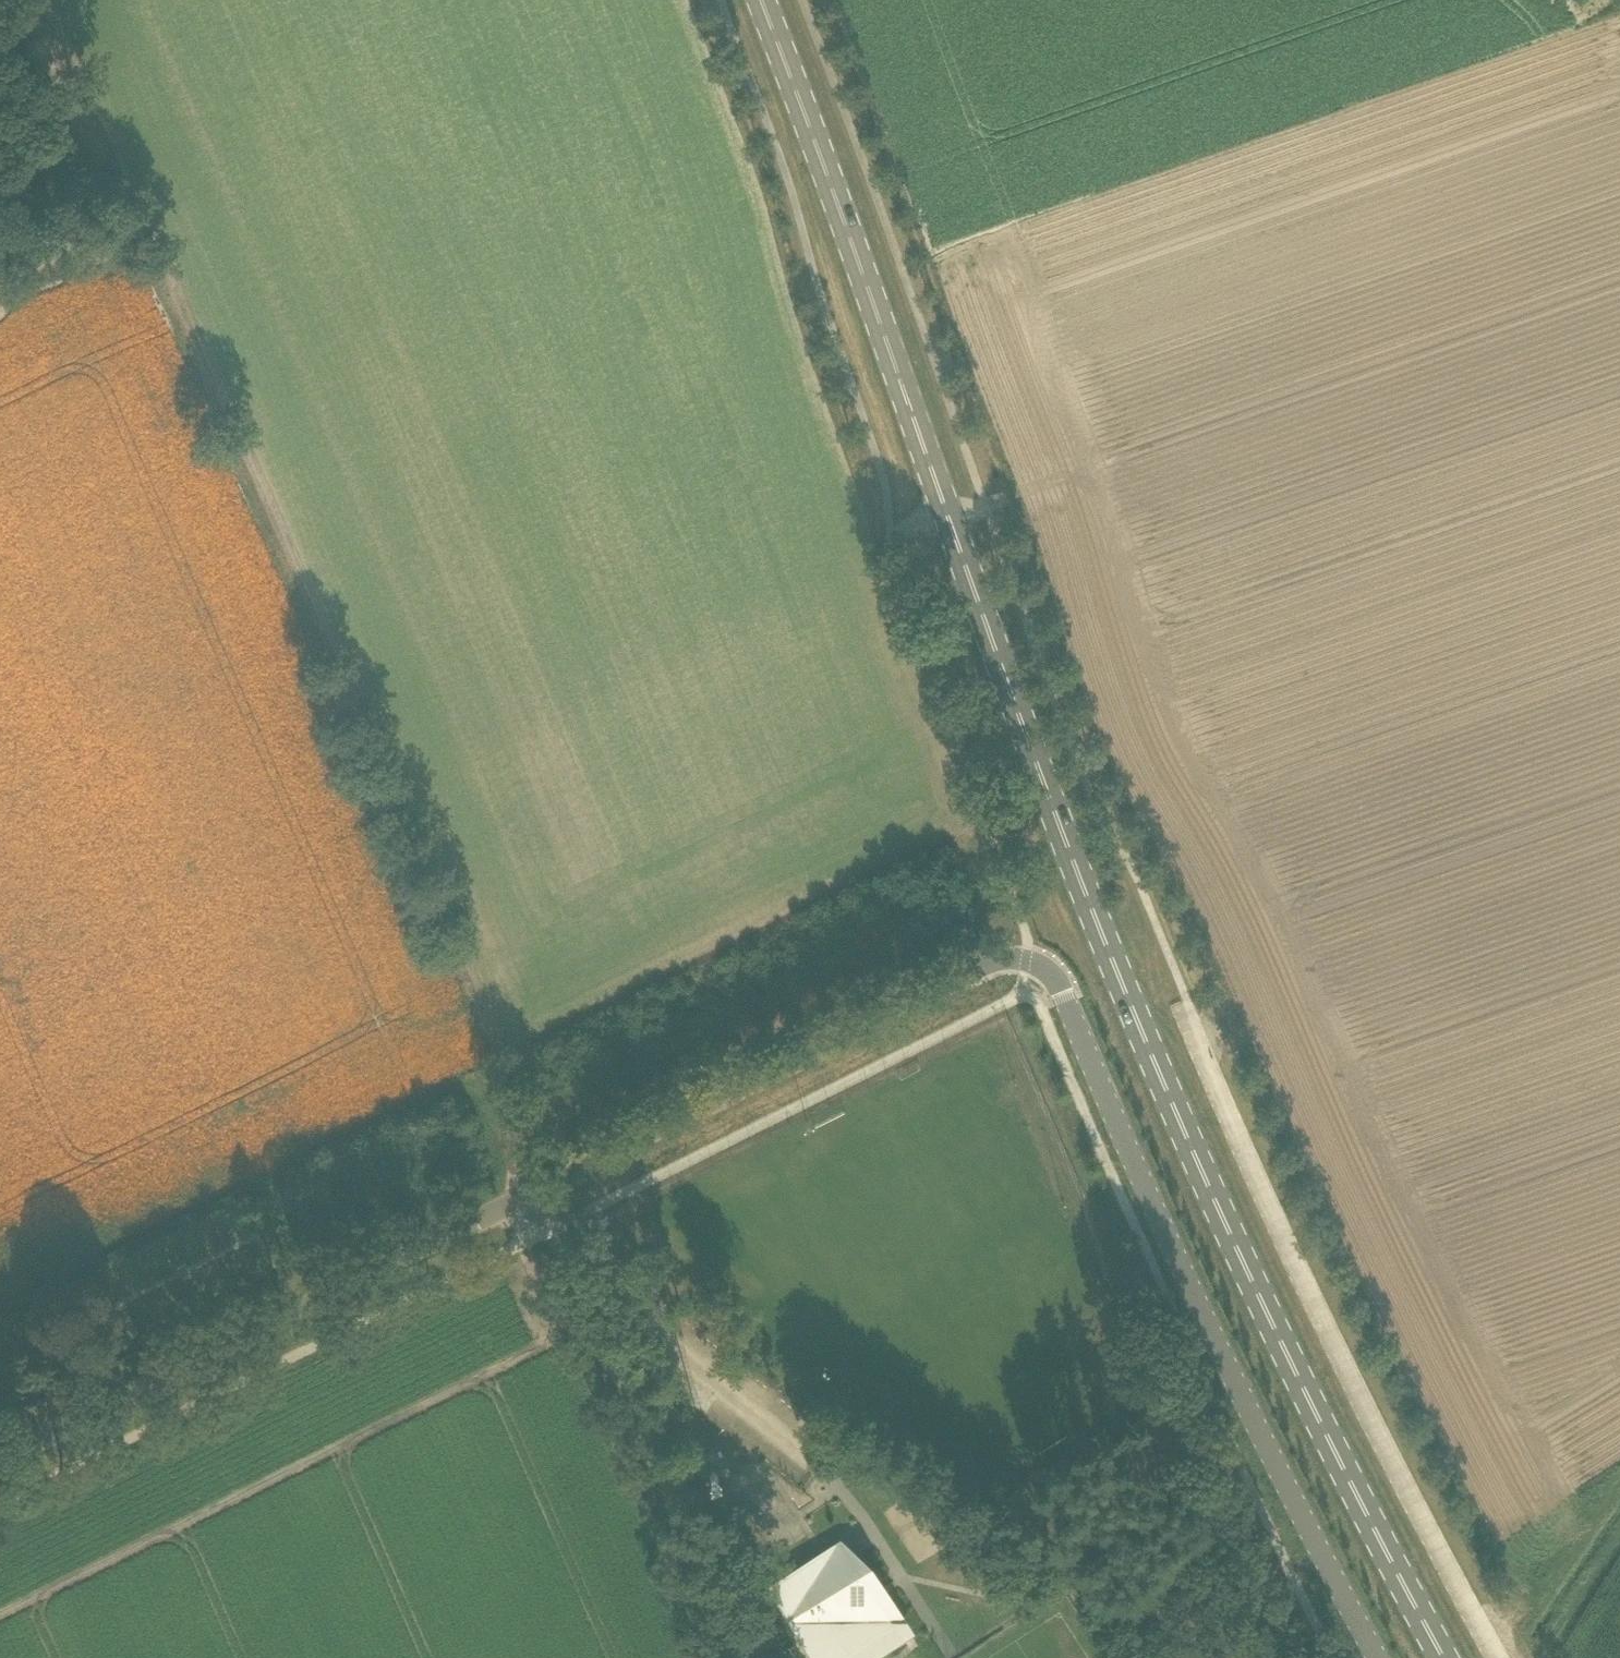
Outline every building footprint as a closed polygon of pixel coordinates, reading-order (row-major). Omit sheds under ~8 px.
[(769,1588),(815,1657),(843,1657),(895,1625),(841,1541),(769,1588)]
